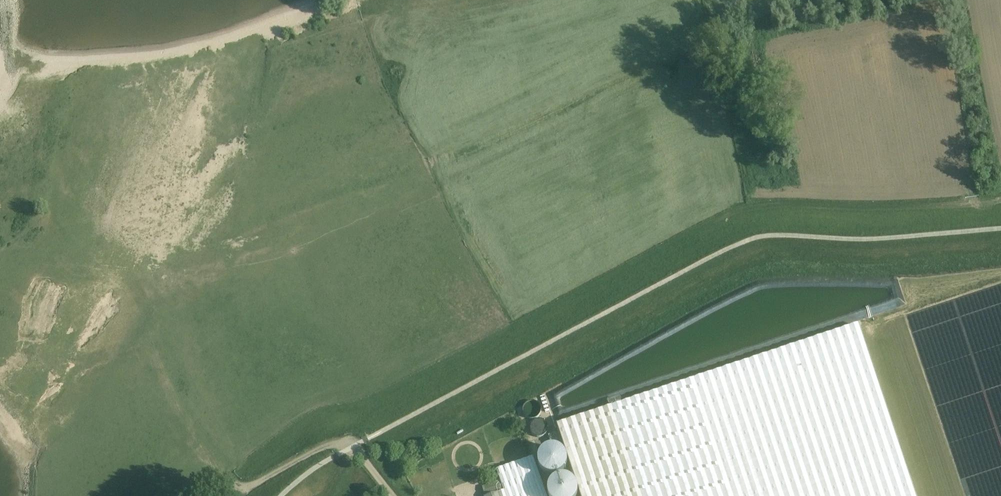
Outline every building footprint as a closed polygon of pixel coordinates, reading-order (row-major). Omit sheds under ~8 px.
[(858,326),(557,426),(580,495),(915,495),(858,326)] [(550,429),(542,417),(530,425),(538,437),(550,429)] [(533,457),(496,470),(500,481),(482,487),(485,495),(547,495),(533,457)]
